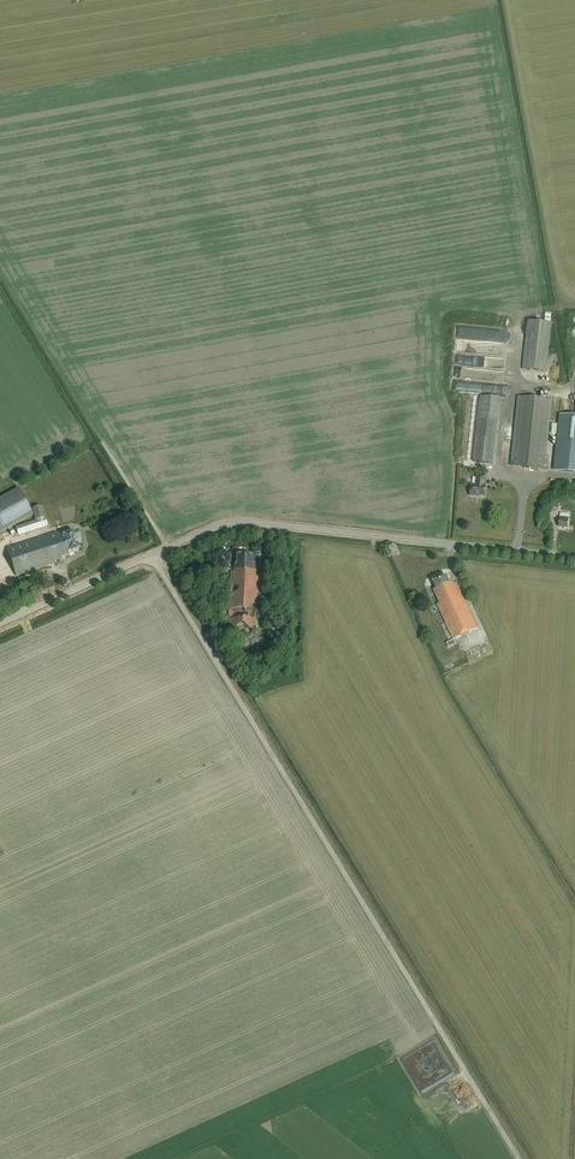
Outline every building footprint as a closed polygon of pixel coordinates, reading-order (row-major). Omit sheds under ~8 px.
[(546,371),(551,323),(528,320),(523,369),(546,371)] [(485,339),(504,342),(506,331),(486,328),(485,339)] [(493,464),(500,398),(480,396),(473,462),(493,464)] [(547,470),(548,456),(545,456),(551,400),(518,397),(510,466),(547,470)] [(560,415),(554,470),(574,473),(574,417),(560,415)] [(475,495),(484,496),(485,486),(484,485),(485,475),(476,474),(475,484),(471,484),(470,490),(469,490),(469,493),(470,494),(470,495),(475,496),(475,495)] [(0,499),(0,533),(7,529),(8,530),(34,515),(19,488),(0,499)] [(36,520),(15,527),(18,536),(48,526),(41,505),(32,508),(36,520)] [(568,528),(569,518),(561,517),(559,527),(568,528)] [(56,532),(18,545),(7,548),(16,576),(56,562),(55,561),(63,558),(62,557),(70,554),(69,553),(80,549),(78,543),(81,540),(80,537),(76,536),(74,531),(63,534),(63,532),(57,534),(56,532)] [(255,630),(258,576),(256,576),(256,570),(254,570),(255,563),(252,563),(252,555),(238,554),(237,562),(237,565),(235,564),(235,571),(232,571),(229,628),(214,627),(214,635),(229,636),(230,628),(255,630)] [(458,584),(449,582),(445,574),(432,580),(434,583),(430,585),(432,589),(433,589),(440,602),(437,603),(454,639),(478,627),(458,584)] [(454,639),(448,642),(446,642),(448,647),(456,643),(454,639)]
